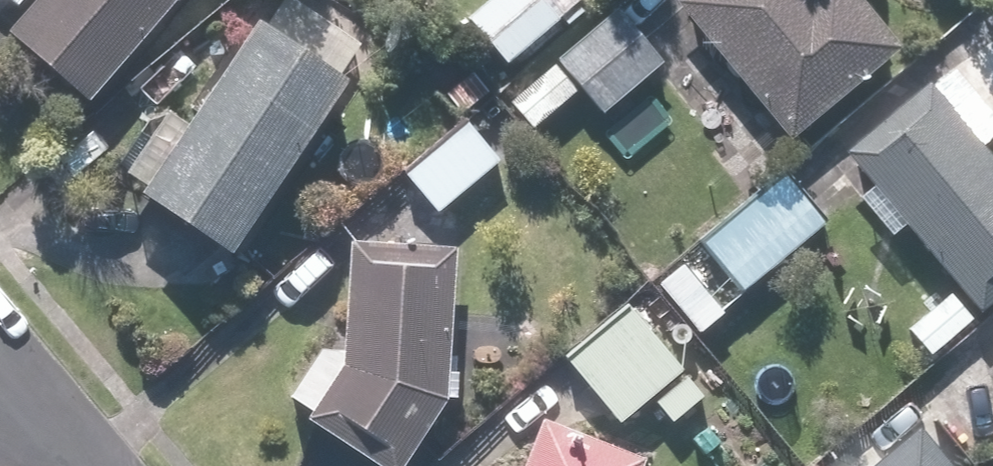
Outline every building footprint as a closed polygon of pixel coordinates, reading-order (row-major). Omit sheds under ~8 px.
[(28,10),(15,26),(96,98),(183,0),(17,0),(28,10)] [(153,191),(239,249),(375,48),(304,0),(282,0),(153,191)] [(471,16),(511,63),(586,0),(491,0),(471,16)] [(870,0),(687,0),(681,5),(802,139),(909,42),(870,0)] [(511,99),(536,128),(584,88),(607,115),(669,62),(622,5),(511,99)] [(874,185),(859,199),(893,236),(908,223),(987,310),(992,304),(992,151),(985,142),(992,135),(992,116),(946,64),(929,80),(846,154),(874,185)] [(469,118),(407,176),(444,215),(505,157),(469,118)] [(656,282),(701,333),(829,218),(784,168),(656,282)] [(331,344),(295,399),(394,465),(408,465),(458,393),(462,244),(356,241),(352,358),(331,344)] [(953,291),(911,326),(935,355),(977,319),(953,291)] [(633,301),(566,356),(623,424),(689,369),(633,301)] [(527,465),(645,465),(651,451),(547,413),(527,465)] [(924,423),(872,465),(961,465),(924,423)]
